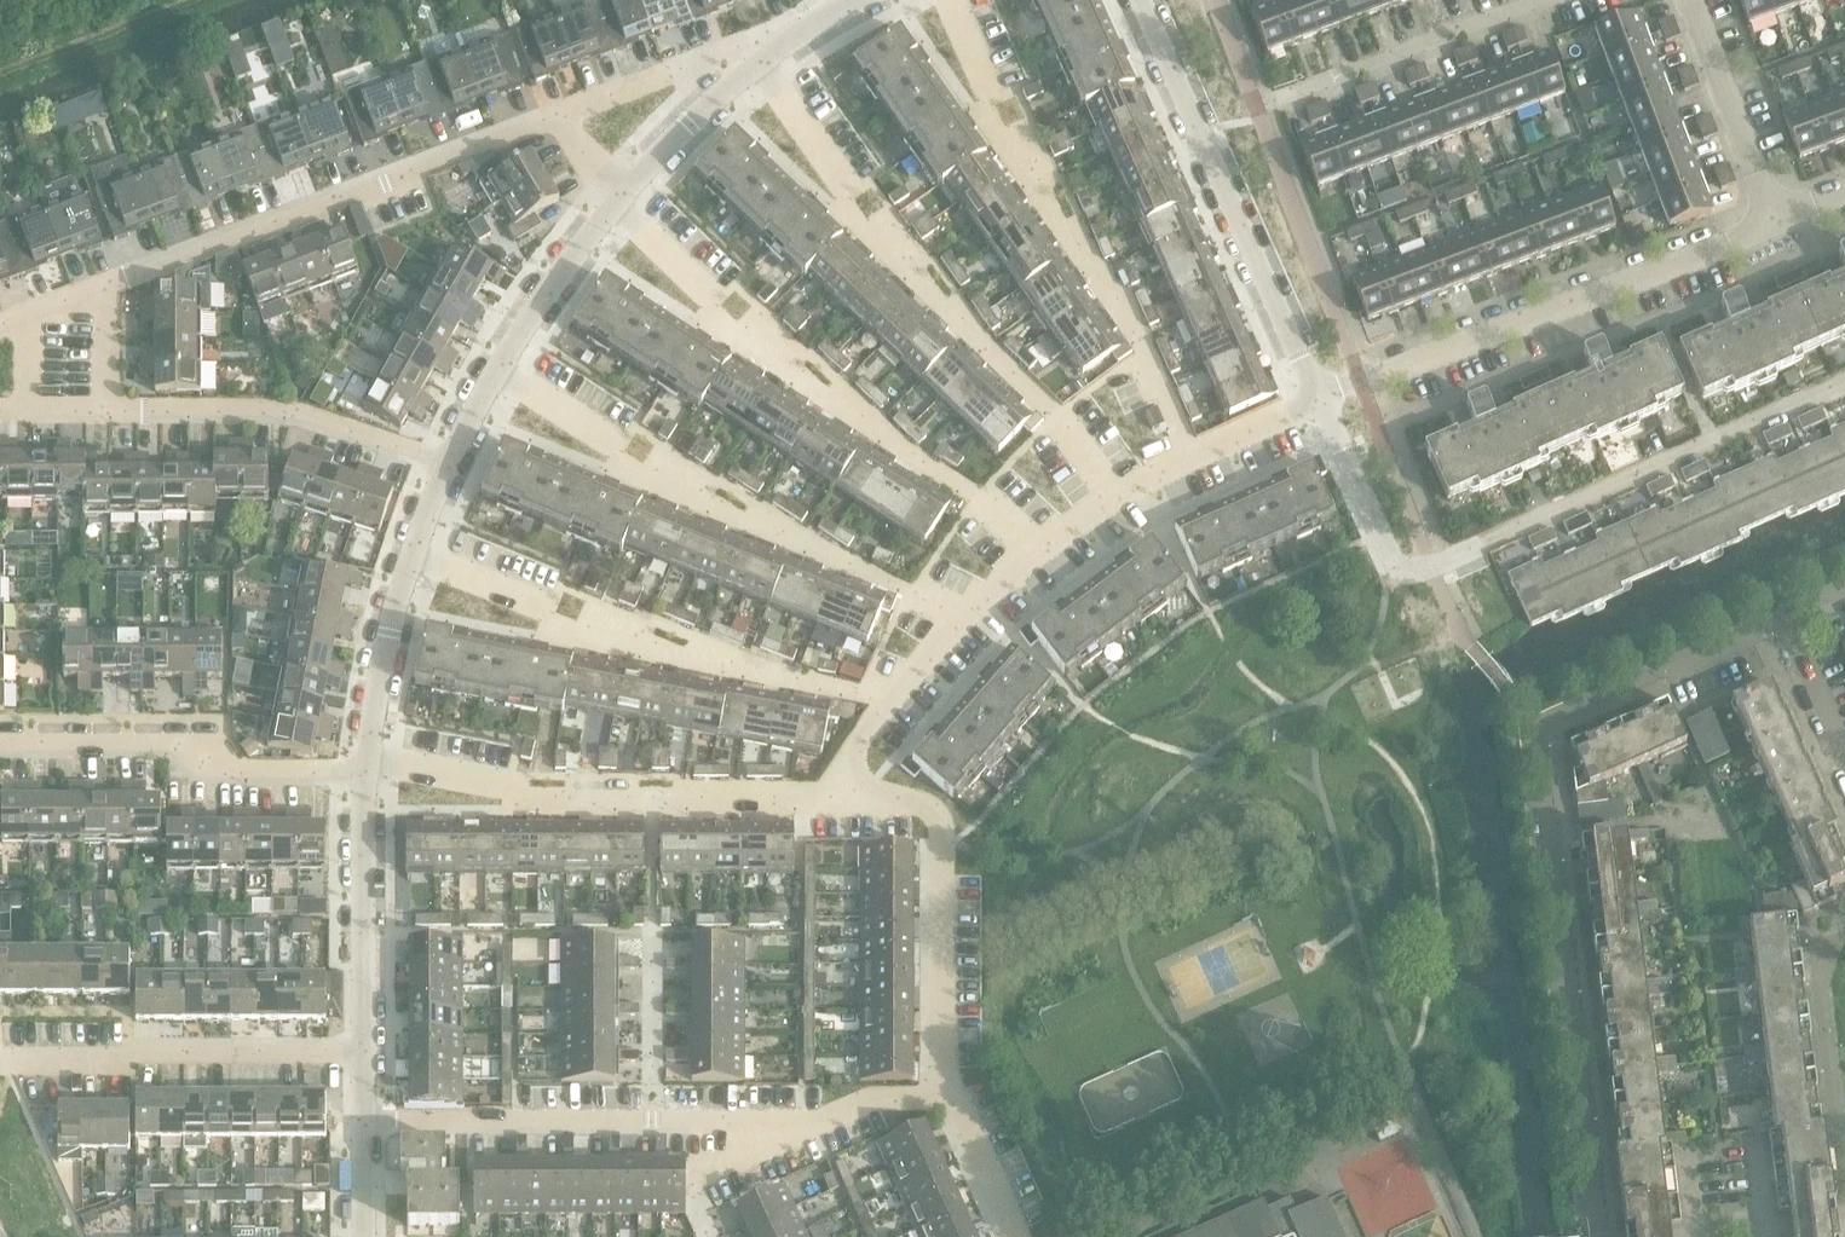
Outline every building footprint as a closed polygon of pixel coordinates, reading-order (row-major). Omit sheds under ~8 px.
[(615,54),(629,48),(627,43),(652,33),(640,0),(601,0),(596,2),(615,54)] [(685,0),(640,0),(652,33),(677,24),(680,29),(694,24),(685,0)] [(694,24),(708,18),(706,13),(731,4),(730,0),(685,0),(694,24)] [(1052,32),(1101,10),(1096,0),(1031,0),(1036,12),(1042,10),(1052,32)] [(1293,47),(1298,45),(1297,43),(1317,36),(1303,0),(1282,0),(1276,2),(1293,47)] [(1317,36),(1337,29),(1337,30),(1342,29),(1331,0),(1303,0),(1317,36)] [(1359,0),(1331,0),(1342,29),(1347,27),(1346,25),(1366,18),(1359,0)] [(1366,18),(1386,10),(1386,12),(1391,10),(1387,0),(1359,0),(1366,18)] [(1391,10),(1396,8),(1395,7),(1413,0),(1387,0),(1391,10)] [(1768,0),(1739,0),(1749,26),(1774,16),(1768,0)] [(1774,16),(1798,7),(1796,0),(1768,0),(1774,16)] [(596,2),(556,17),(573,63),(599,53),(601,59),(615,54),(596,2)] [(1293,47),(1276,2),(1251,12),(1267,55),(1288,47),(1289,49),(1293,47)] [(1117,46),(1101,10),(1052,32),(1062,55),(1056,57),(1069,86),(1075,84),(1085,107),(1091,105),(1091,103),(1134,84),(1124,62),(1129,59),(1122,43),(1117,46)] [(1595,30),(1604,55),(1647,39),(1638,14),(1595,30)] [(573,63),(556,17),(516,32),(535,83),(550,78),(548,72),(573,63)] [(1658,24),(1662,33),(1677,28),(1673,18),(1658,24)] [(272,49),(285,45),(278,26),(265,31),(272,49)] [(336,26),(319,32),(334,75),(352,69),(336,26)] [(1677,28),(1662,33),(1666,43),(1680,38),(1677,28)] [(1512,32),(1517,47),(1527,43),(1521,29),(1512,32)] [(881,98),(895,118),(939,87),(925,67),(930,63),(920,49),(915,53),(900,32),(856,62),(866,77),(861,81),(876,101),(881,98)] [(1517,47),(1512,32),(1502,36),(1507,51),(1517,47)] [(464,52),(481,97),(507,88),(509,93),(524,88),(505,37),(464,52)] [(1656,63),(1647,39),(1604,55),(1613,80),(1656,63)] [(249,72),(237,44),(223,50),(235,79),(249,72)] [(1463,51),(1468,65),(1478,62),(1473,47),(1463,51)] [(1844,57),(1840,47),(1827,52),(1831,62),(1844,57)] [(1468,65),(1463,51),(1453,55),(1458,69),(1468,65)] [(425,66),(444,118),(458,112),(456,107),(481,97),(464,52),(425,66)] [(1523,62),(1539,105),(1564,95),(1548,52),(1523,62)] [(1792,65),(1796,75),(1810,70),(1807,60),(1792,65)] [(185,73),(181,62),(167,67),(172,79),(185,73)] [(1498,71),(1514,114),(1539,105),(1523,62),(1498,71)] [(1613,80),(1623,104),(1666,88),(1656,63),(1613,80)] [(1796,75),(1792,65),(1778,70),(1782,81),(1796,75)] [(444,118),(425,66),(386,81),(403,127),(428,118),(430,123),(444,118)] [(1414,69),(1419,84),(1429,80),(1424,66),(1414,69)] [(1677,73),(1680,82),(1695,77),(1691,67),(1677,73)] [(201,68),(190,72),(194,82),(205,78),(201,68)] [(1419,84),(1414,69),(1404,73),(1410,88),(1419,84)] [(1474,80),(1490,123),(1514,114),(1498,71),(1474,80)] [(1695,77),(1680,82),(1684,92),(1699,87),(1695,77)] [(1474,80),(1449,89),(1466,132),(1490,123),(1474,80)] [(403,127),(386,81),(345,96),(364,148),(380,142),(378,137),(403,127)] [(1091,103),(1091,105),(1101,127),(1150,106),(1146,96),(1140,98),(1134,84),(1091,103)] [(1364,88),(1370,102),(1380,99),(1374,84),(1364,88)] [(1022,92),(1027,102),(1043,95),(1039,85),(1022,92)] [(927,164),(941,185),(985,154),(984,153),(985,153),(971,134),(976,130),(966,116),(961,119),(939,87),(895,118),(909,138),(904,142),(922,168),(927,164)] [(116,88),(106,93),(109,100),(119,95),(116,88)] [(1370,102),(1364,88),(1355,91),(1360,106),(1370,102)] [(1623,104),(1632,129),(1675,112),(1666,88),(1623,104)] [(1425,99),(1441,142),(1466,132),(1449,89),(1425,99)] [(1844,131),(1844,93),(1833,98),(1844,131)] [(52,112),(59,129),(106,111),(99,94),(52,112)] [(1825,152),(1830,150),(1829,148),(1844,142),(1844,131),(1833,98),(1808,107),(1825,152)] [(1400,108),(1416,151),(1441,142),(1425,99),(1400,108)] [(294,116),(311,162),(336,152),(338,158),(353,152),(334,101),(294,116)] [(1316,106),(1321,121),(1331,117),(1325,102),(1316,106)] [(1101,127),(1112,151),(1155,132),(1149,118),(1155,116),(1150,106),(1101,127)] [(1321,121),(1316,106),(1306,110),(1311,124),(1321,121)] [(1825,152),(1808,107),(1783,117),(1799,160),(1820,152),(1820,153),(1825,152)] [(1416,151),(1400,108),(1376,117),(1392,160),(1416,151)] [(1684,137),(1675,112),(1632,129),(1641,153),(1684,137)] [(311,162),(294,116),(254,131),(273,182),(288,177),(286,171),(311,162)] [(1695,121),(1699,131),(1713,126),(1710,116),(1695,121)] [(1351,126),(1367,169),(1392,160),(1376,117),(1351,126)] [(1327,136),(1343,179),(1367,169),(1351,126),(1327,136)] [(1713,126),(1699,131),(1702,141),(1717,136),(1713,126)] [(215,146),(232,191),(257,182),(259,187),(273,182),(254,131),(215,146)] [(1112,151),(1123,176),(1172,154),(1167,144),(1161,147),(1155,132),(1112,151)] [(728,202),(746,219),(783,180),(765,163),(770,159),(757,147),(753,151),(734,133),(697,172),(710,184),(705,189),(724,206),(728,202)] [(1057,138),(1064,154),(1074,150),(1066,133),(1057,138)] [(1343,179),(1327,136),(1301,145),(1317,188),(1343,179)] [(1641,153),(1650,177),(1693,161),(1684,137),(1641,153)] [(1064,154),(1057,138),(1047,142),(1054,158),(1064,154)] [(215,146),(175,160),(195,212),(209,206),(207,201),(232,191),(215,146)] [(1557,154),(1561,164),(1575,158),(1572,148),(1557,154)] [(948,182),(962,203),(1001,176),(992,163),(997,159),(990,149),(985,153),(984,153),(985,154),(941,185),(942,186),(948,182)] [(489,181),(502,203),(545,177),(531,154),(506,168),(500,157),(472,173),(480,186),(489,181)] [(1123,176),(1133,199),(1176,180),(1170,166),(1176,164),(1172,154),(1123,176)] [(1561,164),(1557,154),(1543,159),(1547,169),(1561,164)] [(136,175),(153,221),(178,212),(180,217),(195,212),(175,160),(136,175)] [(1693,161),(1650,177),(1660,202),(1702,186),(1693,161)] [(1714,170),(1717,180),(1732,175),(1728,165),(1714,170)] [(1508,172),(1512,182),(1526,177),(1523,167),(1508,172)] [(1512,182),(1508,172),(1494,177),(1498,187),(1512,182)] [(153,221),(136,175),(96,190),(115,242),(130,236),(128,230),(153,221)] [(1732,175),(1717,180),(1721,190),(1736,184),(1732,175)] [(1001,176),(962,203),(977,224),(1021,194),(1015,185),(1010,188),(1001,176)] [(1069,180),(1077,196),(1086,192),(1079,176),(1069,180)] [(545,177),(502,203),(515,225),(506,230),(514,243),(541,227),(534,215),(559,201),(545,177)] [(783,180),(746,219),(764,236),(759,241),(782,263),(787,258),(805,276),(810,271),(809,270),(842,237),(824,220),(828,215),(816,203),(811,207),(783,180)] [(1176,180),(1133,199),(1144,223),(1193,202),(1188,192),(1182,194),(1176,180)] [(1459,191),(1463,201),(1477,195),(1473,185),(1459,191)] [(1573,195),(1590,240),(1595,238),(1594,237),(1615,229),(1599,186),(1573,195)] [(1702,186),(1660,202),(1669,227),(1712,211),(1702,186)] [(889,198),(895,207),(910,197),(903,188),(889,198)] [(1463,201),(1459,191),(1445,196),(1448,206),(1463,201)] [(1086,192),(1077,196),(1084,213),(1094,208),(1086,192)] [(1021,194),(977,224),(992,246),(1031,219),(1022,206),(1027,203),(1021,194)] [(44,210),(61,256),(86,246),(89,252),(104,246),(84,195),(44,210)] [(1549,205),(1565,248),(1585,240),(1585,242),(1590,240),(1573,195),(1549,205)] [(1197,212),(1193,202),(1144,223),(1155,247),(1198,228),(1191,214),(1197,212)] [(1410,209),(1414,219),(1428,214),(1424,204),(1410,209)] [(1549,205),(1524,214),(1541,258),(1546,257),(1545,255),(1565,248),(1549,205)] [(1414,219),(1410,209),(1396,214),(1400,224),(1414,219)] [(44,210),(5,224),(24,276),(38,270),(36,265),(61,256),(44,210)] [(1524,214),(1499,223),(1516,266),(1536,258),(1536,260),(1541,258),(1524,214)] [(920,221),(930,236),(939,230),(928,215),(920,221)] [(1040,231),(1031,219),(992,246),(1007,267),(1051,237),(1045,227),(1040,231)] [(930,236),(920,221),(911,227),(922,242),(930,236)] [(368,222),(356,227),(361,240),(373,236),(372,233),(368,222)] [(1361,227),(1365,237),(1379,232),(1376,222),(1361,227)] [(313,228),(334,284),(359,274),(343,231),(329,236),(324,223),(313,228)] [(1499,223),(1475,232),(1492,277),(1496,275),(1496,274),(1516,266),(1499,223)] [(0,226),(0,279),(8,276),(10,281),(24,276),(5,224),(0,226)] [(1091,228),(1098,244),(1108,240),(1100,224),(1091,228)] [(1365,237),(1361,227),(1347,233),(1351,243),(1365,237)] [(293,250),(309,293),(334,284),(313,228),(301,232),(306,245),(293,250)] [(1198,228),(1155,247),(1165,271),(1214,250),(1210,240),(1204,242),(1198,228)] [(1475,232),(1450,242),(1466,284),(1486,277),(1487,279),(1492,277),(1475,232)] [(853,247),(842,237),(809,270),(810,271),(828,289),(865,250),(857,243),(853,247)] [(1057,245),(1051,237),(1007,267),(1022,288),(1060,262),(1052,249),(1057,245)] [(1108,240),(1098,244),(1105,260),(1115,256),(1108,240)] [(275,242),(264,246),(285,302),(309,293),(293,250),(280,255),(275,242)] [(1426,251),(1443,295),(1447,294),(1447,292),(1466,284),(1450,242),(1426,251)] [(439,269),(479,292),(486,279),(498,286),(504,275),(452,245),(439,269)] [(285,302),(264,246),(252,250),(257,264),(243,269),(251,290),(259,312),(285,302)] [(873,258),(865,250),(828,289),(847,307),(880,273),(868,262),(873,258)] [(1219,260),(1214,250),(1165,271),(1176,295),(1219,276),(1213,262),(1219,260)] [(1443,295),(1426,251),(1401,260),(1417,303),(1437,295),(1438,297),(1443,295)] [(237,253),(220,260),(223,269),(241,262),(237,253)] [(940,260),(951,274),(959,268),(949,254),(940,260)] [(1401,260),(1377,269),(1394,314),(1398,312),(1398,310),(1417,303),(1401,260)] [(1069,274),(1060,262),(1022,288),(1037,310),(1081,279),(1074,270),(1069,274)] [(1124,270),(1132,287),(1141,282),(1134,266),(1124,270)] [(959,268),(951,274),(961,289),(969,283),(959,268)] [(479,292),(439,269),(426,292),(478,321),(484,310),(472,303),(479,292)] [(1394,314),(1377,269),(1351,279),(1367,322),(1388,314),(1389,316),(1394,314)] [(1788,276),(1793,285),(1807,279),(1802,270),(1788,276)] [(880,273),(847,307),(866,325),(903,287),(895,279),(891,284),(880,273)] [(1176,295),(1187,319),(1236,298),(1231,288),(1225,290),(1219,276),(1176,295)] [(1793,285),(1788,276),(1774,282),(1779,291),(1793,285)] [(612,348),(633,361),(662,316),(641,303),(645,298),(630,288),(627,293),(605,279),(576,324),(591,334),(587,339),(609,353),(612,348)] [(1037,310),(1052,331),(1090,304),(1082,292),(1087,288),(1081,279),(1037,310)] [(1831,288),(1829,282),(1767,310),(1763,302),(1745,310),(1740,300),(1738,299),(1722,306),(1721,308),(1732,333),(1713,341),(1710,334),(1679,349),(1701,400),(1731,387),(1733,393),(1794,366),(1792,359),(1844,336),(1844,282),(1831,288)] [(757,297),(765,305),(777,292),(770,284),(757,297)] [(141,301),(141,313),(201,312),(201,286),(155,286),(155,301),(141,301)] [(866,325),(885,343),(917,309),(907,299),(911,295),(903,287),(866,325)] [(1135,294),(1142,310),(1152,306),(1145,290),(1135,294)] [(478,321),(426,292),(413,314),(453,337),(460,325),(472,332),(478,321)] [(971,303),(981,318),(990,311),(980,297),(971,303)] [(1236,298),(1187,319),(1197,343),(1240,324),(1234,310),(1240,308),(1236,298)] [(1090,304),(1052,331),(1067,352),(1111,322),(1104,313),(1099,317),(1090,304)] [(1152,306),(1142,310),(1149,327),(1159,322),(1152,306)] [(790,315),(803,327),(810,320),(797,307),(790,315)] [(917,309),(885,343),(903,361),(940,322),(933,316),(929,320),(917,309)] [(990,311),(981,318),(991,332),(1000,326),(990,311)] [(201,312),(141,313),(141,326),(155,326),(155,339),(201,339),(201,312)] [(453,337),(413,314),(400,337),(452,367),(458,356),(446,349),(453,337)] [(803,327),(790,315),(783,322),(796,335),(803,327)] [(704,400),(730,361),(709,347),(713,342),(698,333),(695,338),(662,316),(633,361),(653,375),(650,380),(676,398),(680,392),(702,407),(706,401),(704,400)] [(903,361),(922,380),(955,345),(944,335),(949,331),(940,322),(903,361)] [(1111,322),(1067,352),(1083,375),(1112,355),(1117,363),(1132,353),(1126,344),(1121,348),(1112,335),(1117,331),(1111,322)] [(1197,343),(1208,367),(1257,346),(1252,336),(1246,338),(1240,324),(1197,343)] [(400,337),(387,360),(427,382),(434,370),(446,377),(452,367),(400,337)] [(1004,346),(1016,358),(1024,351),(1011,338),(1004,346)] [(1156,343),(1164,359),(1173,355),(1166,338),(1156,343)] [(201,339),(155,339),(155,353),(141,353),(141,366),(201,365),(201,339)] [(818,349),(831,362),(838,354),(825,342),(818,349)] [(1683,395),(1661,344),(1629,358),(1625,350),(1607,358),(1602,348),(1600,347),(1584,354),(1583,356),(1594,381),(1576,389),(1573,383),(1512,410),(1509,402),(1490,410),(1486,400),(1483,399),(1468,406),(1467,408),(1478,433),(1459,441),(1456,434),(1424,449),(1447,500),(1476,487),(1479,493),(1540,466),(1537,459),(1593,435),(1596,441),(1657,414),(1654,408),(1683,395)] [(966,356),(955,345),(922,380),(941,397),(978,359),(971,352),(966,356)] [(1208,367),(1219,391),(1262,372),(1255,358),(1261,356),(1257,346),(1208,367)] [(1024,351),(1016,358),(1029,371),(1037,363),(1024,351)] [(838,354),(831,362),(843,374),(851,366),(838,354)] [(1173,355),(1164,359),(1171,375),(1181,371),(1173,355)] [(978,359),(941,397),(960,416),(993,382),(982,372),(986,367),(978,359)] [(339,380),(347,367),(334,360),(327,374),(339,380)] [(375,383),(427,412),(433,401),(420,394),(427,382),(387,360),(375,383)] [(706,401),(726,414),(755,370),(746,364),(743,369),(730,361),(704,400),(706,401)] [(201,365),(141,366),(141,378),(155,378),(155,393),(218,393),(218,366),(201,366),(201,365)] [(764,376),(755,370),(726,414),(749,429),(774,389),(761,381),(764,376)] [(1534,376),(1538,386),(1552,380),(1547,370),(1534,376)] [(1262,372),(1219,391),(1230,416),(1278,394),(1274,383),(1268,386),(1262,372)] [(1538,386),(1534,376),(1520,382),(1524,392),(1538,386)] [(296,386),(306,392),(311,383),(301,378),(296,386)] [(856,386),(868,398),(876,390),(863,378),(856,386)] [(993,382),(960,416),(979,434),(1016,396),(1008,388),(1004,393),(993,382)] [(427,412),(375,383),(361,406),(401,429),(408,416),(420,423),(427,412)] [(1178,391),(1185,407),(1195,402),(1187,386),(1178,391)] [(749,429),(771,443),(800,399),(791,393),(787,398),(774,389),(749,429)] [(876,390),(868,398),(881,410),(889,402),(876,390)] [(1016,396),(979,434),(999,453),(1023,427),(1031,435),(1043,422),(1035,414),(1031,419),(1020,408),(1024,403),(1016,396)] [(800,399),(771,443),(793,457),(818,418),(806,410),(809,405),(800,399)] [(1195,402),(1185,407),(1192,423),(1202,418),(1195,402)] [(1145,415),(1153,431),(1164,426),(1157,410),(1145,415)] [(1809,415),(1814,427),(1826,421),(1821,410),(1809,415)] [(893,422),(906,434),(913,426),(901,414),(893,422)] [(1814,427),(1809,415),(1797,420),(1803,432),(1814,427)] [(818,418),(793,457),(815,472),(844,427),(834,421),(831,426),(818,418)] [(658,436),(668,442),(677,427),(668,421),(658,436)] [(1775,431),(1780,442),(1791,437),(1786,425),(1775,431)] [(913,426),(906,434),(919,446),(926,439),(913,426)] [(1832,439),(1834,438),(1844,464),(1844,426),(1830,433),(1832,439)] [(815,472),(836,486),(862,447),(849,438),(853,433),(844,427),(815,472)] [(1780,442),(1775,431),(1763,436),(1768,447),(1780,442)] [(1827,502),(1844,495),(1844,464),(1834,438),(1832,439),(1805,451),(1827,502)] [(694,447),(709,457),(715,448),(700,439),(694,447)] [(6,442),(6,502),(32,502),(32,456),(18,456),(18,442),(6,442)] [(32,502),(58,502),(58,442),(46,442),(46,456),(32,456),(32,502)] [(58,502),(83,502),(85,502),(85,456),(71,456),(71,442),(58,442),(58,502)] [(216,502),(241,502),(241,442),(229,442),(229,456),(214,456),(214,470),(215,470),(215,502),(216,502)] [(241,442),(241,502),(268,502),(269,456),(254,456),(254,442),(241,442)] [(523,511),(546,520),(566,470),(543,461),(546,455),(529,449),(527,454),(503,445),(483,495),(500,501),(497,507),(521,517),(523,511)] [(709,457),(694,447),(688,456),(704,466),(709,457)] [(862,447),(836,486),(858,500),(887,456),(878,450),(875,455),(862,447)] [(278,502),(304,510),(322,454),(311,450),(306,463),(292,458),(278,502)] [(942,460),(949,464),(956,455),(948,450),(942,460)] [(1805,451),(1777,464),(1775,464),(1795,509),(1794,510),(1797,516),(1827,502),(1805,451)] [(304,510),(328,518),(343,475),(330,471),(334,457),(322,454),(304,510)] [(956,455),(949,464),(957,469),(963,460),(956,455)] [(97,456),(85,456),(85,502),(83,502),(83,516),(111,516),(111,470),(97,470),(97,456)] [(111,516),(137,516),(137,456),(124,456),(124,470),(111,470),(111,516)] [(137,516),(163,516),(163,470),(149,470),(149,456),(137,456),(137,516)] [(163,516),(189,516),(189,456),(177,456),(177,470),(163,470),(163,516)] [(189,456),(189,516),(216,516),(216,502),(215,502),(215,470),(214,470),(201,470),(201,456),(189,456)] [(858,500),(880,514),(906,475),(893,467),(897,461),(887,456),(858,500)] [(1774,457),(1743,471),(1766,522),(1794,510),(1795,509),(1775,464),(1777,464),(1774,457)] [(1243,499),(1265,548),(1294,535),(1297,541),(1320,530),(1318,525),(1334,517),(1317,479),(1326,475),(1319,458),(1309,463),(1312,469),(1289,479),(1286,473),(1270,480),(1273,486),(1243,499)] [(1692,467),(1698,479),(1709,473),(1704,462),(1692,467)] [(343,475),(328,518),(353,527),(372,470),(360,466),(356,479),(343,475)] [(728,476),(743,486),(749,477),(734,467),(728,476)] [(1698,479),(1692,467),(1681,472),(1686,484),(1698,479)] [(372,470),(353,527),(379,535),(393,492),(379,487),(384,474),(372,470)] [(602,485),(566,470),(546,520),(569,529),(566,535),(596,547),(598,541),(622,551),(625,545),(624,544),(641,501),(619,492),(621,486),(605,479),(602,485)] [(1766,522),(1743,471),(1713,485),(1716,491),(1717,490),(1737,535),(1738,535),(1766,522)] [(880,514),(902,529),(931,484),(922,478),(919,483),(906,475),(880,514)] [(749,477),(743,486),(758,495),(764,486),(749,477)] [(1658,483),(1663,494),(1675,489),(1670,477),(1658,483)] [(1663,494),(1658,483),(1646,488),(1651,499),(1663,494)] [(931,484),(902,529),(925,543),(944,514),(953,519),(963,504),(954,499),(950,504),(937,495),(940,490),(931,484)] [(1717,490),(1716,491),(1688,503),(1711,554),(1741,541),(1738,535),(1737,535),(1717,490)] [(772,504),(787,514),(793,505),(778,495),(772,504)] [(1265,548),(1243,499),(1214,512),(1212,506),(1196,513),(1198,519),(1175,529),(1197,578),(1220,568),(1223,574),(1252,561),(1249,555),(1265,548)] [(625,545),(648,554),(668,505),(658,501),(656,507),(641,501),(624,544),(625,545)] [(1711,554),(1688,503),(1660,516),(1659,516),(1679,561),(1678,562),(1680,568),(1711,554)] [(648,554),(673,564),(690,521),(676,515),(678,509),(668,505),(648,554)] [(793,505),(787,514),(802,524),(808,515),(793,505)] [(1649,574),(1678,562),(1679,561),(1659,516),(1660,516),(1657,509),(1626,523),(1649,574)] [(1575,520),(1580,531),(1592,526),(1587,514),(1575,520)] [(818,529),(833,539),(839,530),(824,520),(818,529)] [(1580,531),(1575,520),(1563,525),(1568,536),(1580,531)] [(673,564),(697,574),(717,525),(707,521),(705,526),(690,521),(673,564)] [(1620,587),(1649,574),(1626,523),(1595,537),(1598,543),(1599,543),(1619,588),(1620,587)] [(727,529),(717,525),(697,574),(721,584),(739,540),(725,535),(727,529)] [(12,529),(11,543),(60,546),(61,532),(12,529)] [(839,530),(833,539),(848,548),(854,539),(839,530)] [(1540,535),(1545,546),(1557,541),(1552,530),(1540,535)] [(1545,546),(1540,535),(1528,540),(1533,552),(1545,546)] [(739,540),(721,584),(746,594),(766,544),(755,540),(753,546),(739,540)] [(1091,588),(1124,630),(1138,620),(1141,625),(1167,606),(1163,601),(1184,585),(1151,542),(1131,558),(1127,553),(1113,563),(1117,568),(1091,588)] [(1599,543),(1598,543),(1570,556),(1593,607),(1623,593),(1620,587),(1619,588),(1599,543)] [(746,594),(770,604),(787,560),(773,554),(776,549),(766,544),(746,594)] [(872,559),(889,566),(893,556),(876,549),(872,559)] [(1561,613),(1560,614),(1563,620),(1593,607),(1570,556),(1542,568),(1541,569),(1561,613)] [(770,604),(794,613),(814,564),(804,560),(802,566),(787,560),(770,604)] [(1541,569),(1542,568),(1539,562),(1507,576),(1530,627),(1560,614),(1561,613),(1541,569)] [(824,568),(814,564),(794,613),(818,623),(836,580),(822,574),(824,568)] [(297,592),(343,601),(345,587),(359,590),(362,577),(303,566),(297,592)] [(586,589),(596,593),(603,576),(593,572),(586,589)] [(818,623),(842,633),(862,584),(852,580),(850,585),(836,580),(818,623)] [(623,593),(640,599),(643,590),(627,583),(623,593)] [(862,584),(842,633),(868,643),(881,611),(890,615),(897,598),(887,594),(885,600),(870,594),(872,588),(862,584)] [(1124,630),(1091,588),(1066,607),(1062,602),(1048,612),(1052,617),(1032,632),(1028,627),(1019,634),(1030,648),(1038,642),(1064,676),(1078,665),(1082,670),(1102,655),(1098,650),(1124,630)] [(297,592),(293,618),(351,629),(354,617),(340,615),(343,601),(297,592)] [(640,599),(623,593),(619,602),(636,609),(640,599)] [(662,614),(678,621),(682,611),(666,604),(662,614)] [(682,611),(678,621),(695,628),(699,618),(682,611)] [(288,644),(333,652),(335,639),(349,641),(351,629),(293,618),(288,644)] [(710,634),(726,641),(730,631),(714,624),(710,634)] [(482,696),(492,643),(468,638),(469,632),(452,629),(451,635),(426,630),(415,683),(433,686),(432,692),(457,697),(458,691),(482,696)] [(730,631),(726,641),(743,647),(747,637),(730,631)] [(78,692),(90,692),(90,632),(63,632),(63,678),(78,678),(78,692)] [(90,632),(90,692),(103,692),(103,678),(117,678),(117,632),(90,632)] [(130,692),(143,692),(143,632),(117,632),(117,678),(130,678),(130,692)] [(169,632),(143,632),(143,692),(155,692),(155,678),(169,678),(169,632)] [(169,632),(169,678),(183,678),(183,692),(195,692),(195,632),(169,632)] [(195,632),(195,692),(207,692),(207,678),(222,678),(222,632),(195,632)] [(760,649),(777,656),(781,646),(764,639),(760,649)] [(492,643),(482,696),(506,700),(505,707),(537,712),(538,706),(564,711),(565,705),(564,704),(572,658),(548,654),(549,647),(532,644),(531,650),(492,643)] [(283,669),(341,681),(344,669),(330,666),(333,652),(288,644),(283,669)] [(781,646),(777,656),(793,662),(797,652),(781,646)] [(962,708),(1002,743),(1014,730),(1019,734),(1040,710),(1035,706),(1052,686),(1012,651),(994,670),(989,667),(978,679),(983,684),(962,708)] [(564,704),(565,705),(589,709),(599,657),(588,655),(587,661),(572,658),(564,704)] [(6,679),(19,679),(19,657),(7,657),(6,679)] [(589,709),(615,714),(624,668),(609,665),(610,659),(599,657),(589,709)] [(818,672),(835,675),(837,665),(820,661),(818,672)] [(615,714),(641,719),(651,667),(640,665),(639,671),(624,668),(615,714)] [(651,667),(641,719),(667,724),(676,678),(661,675),(662,669),(651,667)] [(278,695),(323,704),(325,690),(339,693),(341,681),(283,669),(278,695)] [(691,681),(676,678),(667,724),(692,729),(702,677),(692,675),(691,681)] [(236,676),(234,685),(246,688),(248,678),(236,676)] [(713,679),(702,677),(692,729),(718,734),(727,688),(712,685),(713,679)] [(718,734),(744,739),(754,687),(743,685),(742,691),(727,688),(718,734)] [(1803,915),(1836,901),(1831,890),(1844,883),(1844,859),(1833,832),(1836,830),(1771,685),(1731,703),(1795,846),(1789,848),(1805,882),(1791,889),(1803,915)] [(8,686),(8,708),(19,708),(19,686),(8,686)] [(744,739),(769,744),(778,698),(763,695),(764,689),(754,687),(744,739)] [(778,698),(769,744),(795,749),(805,697),(794,694),(793,701),(778,698)] [(273,721),(331,732),(334,720),(320,717),(323,704),(278,695),(273,721)] [(805,697),(795,749),(822,754),(828,719),(839,721),(842,704),(831,702),(830,708),(815,705),(816,699),(805,697)] [(1687,748),(1667,703),(1649,712),(1650,714),(1637,720),(1636,717),(1601,733),(1602,735),(1589,741),(1588,739),(1570,747),(1580,770),(1573,773),(1579,825),(1626,819),(1624,801),(1608,802),(1605,781),(1637,767),(1655,807),(1662,804),(1645,764),(1660,757),(1661,760),(1687,748)] [(1002,743),(962,708),(941,732),(936,727),(925,740),(929,745),(913,764),(908,759),(901,768),(914,779),(921,772),(953,799),(964,786),(969,790),(986,771),(981,767),(1002,743)] [(1729,755),(1710,714),(1710,712),(1686,723),(1705,766),(1729,755)] [(331,732),(273,721),(268,747),(313,756),(315,741),(329,744),(331,732)] [(522,759),(532,761),(535,744),(525,742),(522,759)] [(599,761),(617,761),(617,750),(599,750),(599,761)] [(652,761),(670,761),(670,750),(652,750),(652,761)] [(556,771),(567,771),(567,753),(556,753),(556,771)] [(617,761),(599,761),(599,771),(617,771),(617,761)] [(670,761),(652,761),(652,771),(670,771),(670,761)] [(694,778),(711,778),(711,768),(694,768),(694,778)] [(711,768),(711,778),(729,778),(729,768),(711,768)] [(747,778),(765,778),(765,768),(747,768),(747,778)] [(765,768),(765,778),(783,778),(783,768),(765,768)] [(56,844),(82,844),(82,784),(69,784),(69,799),(56,798),(56,844)] [(82,844),(109,844),(109,798),(97,798),(97,784),(82,784),(82,844)] [(109,844),(134,844),(134,784),(122,784),(122,799),(109,798),(109,844)] [(134,784),(134,844),(161,844),(161,798),(146,798),(146,784),(134,784)] [(2,844),(29,844),(29,785),(17,785),(17,799),(2,799),(2,844)] [(29,785),(29,844),(56,844),(56,798),(42,799),(42,785),(29,785)] [(167,871),(194,871),(194,812),(182,812),(182,825),(167,825),(167,871)] [(194,871),(221,871),(221,826),(207,826),(207,812),(194,812),(194,871)] [(221,826),(221,871),(247,871),(247,812),(235,812),(235,826),(221,826)] [(247,812),(247,871),(273,871),(273,826),(259,826),(259,812),(247,812)] [(273,826),(273,871),(299,871),(299,812),(286,812),(286,826),(273,826)] [(299,812),(299,871),(326,871),(326,825),(311,826),(311,812),(299,812)] [(407,873),(434,873),(434,819),(424,819),(424,826),(407,826),(407,873)] [(434,819),(434,873),(460,873),(460,826),(445,826),(445,819),(434,819)] [(460,826),(460,873),(486,873),(486,819),(475,819),(475,826),(460,826)] [(486,873),(512,873),(512,826),(497,826),(497,819),(486,819),(486,873)] [(512,826),(512,873),(538,873),(538,819),(528,819),(528,826),(512,826)] [(549,819),(538,819),(538,873),(565,873),(565,826),(549,826),(549,819)] [(565,826),(565,873),(591,873),(591,819),(580,819),(580,826),(565,826)] [(591,873),(617,873),(617,826),(602,826),(602,819),(591,819),(591,873)] [(617,826),(617,873),(644,873),(644,819),(632,819),(632,826),(617,826)] [(661,873),(688,873),(688,826),(673,826),(673,819),(661,819),(661,873)] [(688,873),(715,873),(715,819),(704,819),(704,826),(688,826),(688,873)] [(715,819),(715,873),(741,873),(741,826),(725,826),(725,819),(715,819)] [(741,873),(767,873),(767,819),(756,819),(756,826),(741,826),(741,873)] [(767,819),(767,873),(794,873),(794,826),(778,826),(778,819),(767,819)] [(1669,1226),(1681,1225),(1672,1145),(1685,1143),(1684,1135),(1665,1137),(1663,1122),(1666,1121),(1662,1093),(1659,1093),(1657,1077),(1677,1074),(1675,1058),(1655,1061),(1653,1044),(1656,1044),(1652,1015),(1649,1015),(1647,999),(1667,996),(1665,980),(1645,983),(1643,966),(1646,966),(1643,937),(1640,938),(1638,921),(1658,919),(1656,902),(1636,905),(1634,888),(1637,888),(1633,859),(1630,860),(1628,843),(1648,841),(1647,831),(1581,840),(1583,860),(1586,860),(1588,873),(1585,874),(1590,912),(1593,911),(1594,925),(1591,926),(1596,964),(1599,963),(1601,977),(1598,978),(1609,1067),(1612,1067),(1613,1081),(1610,1081),(1615,1119),(1618,1119),(1620,1133),(1617,1133),(1619,1151),(1616,1151),(1627,1236),(1671,1236),(1669,1226)] [(860,847),(860,870),(912,870),(912,849),(913,849),(913,847),(860,847)] [(806,864),(816,864),(816,848),(806,848),(806,864)] [(860,870),(860,895),(912,895),(912,870),(860,870)] [(806,880),(806,895),(816,895),(816,880),(806,880)] [(11,910),(11,895),(2,895),(2,910),(11,910)] [(11,895),(11,910),(21,910),(21,895),(11,895)] [(59,910),(59,895),(49,895),(49,910),(59,910)] [(59,895),(59,910),(68,910),(68,895),(59,895)] [(106,909),(106,895),(97,895),(97,910),(106,909)] [(106,895),(106,909),(116,910),(116,895),(106,895)] [(816,895),(806,895),(806,910),(816,910),(816,895)] [(860,895),(861,918),(912,918),(912,895),(860,895)] [(1763,898),(1766,915),(1786,913),(1784,896),(1763,898)] [(634,927),(644,927),(644,909),(633,909),(634,927)] [(661,909),(661,927),(672,927),(672,909),(661,909)] [(416,927),(434,927),(434,916),(416,916),(416,927)] [(434,916),(434,927),(452,927),(452,916),(434,916)] [(469,927),(486,927),(486,916),(469,916),(469,927)] [(486,916),(486,927),(504,927),(504,916),(486,916)] [(521,927),(539,927),(539,916),(521,916),(521,927)] [(539,916),(539,927),(556,927),(556,916),(539,916)] [(573,927),(591,927),(591,916),(573,916),(573,927)] [(591,916),(591,927),(608,927),(608,916),(591,916)] [(714,927),(714,916),(697,916),(697,927),(714,927)] [(714,916),(714,927),(732,927),(732,916),(714,916)] [(767,927),(767,916),(749,916),(749,927),(767,927)] [(767,916),(767,927),(785,927),(784,916),(767,916)] [(912,918),(861,918),(861,942),(912,942),(912,918)] [(1837,1232),(1824,1126),(1821,1126),(1819,1108),(1816,1109),(1814,1095),(1817,1094),(1812,1056),(1810,1057),(1808,1043),(1811,1043),(1806,1004),(1803,1005),(1801,991),(1804,991),(1800,953),(1797,953),(1795,939),(1798,939),(1795,919),(1746,925),(1750,953),(1753,953),(1755,969),(1735,972),(1737,988),(1757,985),(1759,1002),(1756,1002),(1759,1031),(1762,1031),(1764,1047),(1745,1050),(1747,1066),(1766,1063),(1768,1080),(1766,1080),(1769,1109),(1772,1108),(1774,1124),(1754,1127),(1755,1135),(1769,1133),(1779,1213),(1791,1211),(1794,1236),(1838,1236),(1837,1232)] [(160,936),(160,922),(151,922),(151,936),(160,936)] [(160,922),(160,936),(170,936),(170,922),(160,922)] [(208,936),(208,922),(198,922),(198,936),(208,936)] [(208,922),(208,936),(217,936),(217,922),(208,922)] [(255,936),(255,922),(246,922),(246,936),(255,936)] [(255,922),(255,936),(265,936),(265,922),(255,922)] [(303,936),(303,922),(293,922),(293,936),(303,936)] [(303,922),(303,936),(312,936),(312,922),(303,922)] [(806,926),(806,942),(816,942),(816,926),(806,926)] [(11,938),(0,938),(0,995),(12,995),(11,950),(11,938)] [(411,965),(463,965),(463,940),(410,940),(410,942),(411,942),(411,965)] [(613,970),(626,970),(626,960),(613,960),(613,942),(614,942),(614,940),(562,940),(562,965),(613,965),(613,970)] [(693,959),(680,960),(680,970),(693,970),(693,965),(744,965),(745,940),(692,940),(692,942),(693,942),(693,959)] [(816,942),(806,942),(806,957),(816,957),(816,942)] [(912,942),(861,942),(861,965),(912,965),(912,942)] [(36,995),(36,950),(11,950),(12,995),(36,995)] [(59,995),(59,950),(36,950),(36,995),(59,995)] [(59,950),(59,995),(82,995),(82,950),(59,950)] [(106,995),(106,950),(82,950),(82,995),(106,995)] [(106,950),(106,995),(130,995),(130,950),(106,950)] [(502,965),(512,965),(513,950),(502,950),(502,965)] [(626,960),(626,970),(639,970),(639,960),(626,960)] [(680,970),(680,960),(667,960),(667,970),(680,970)] [(411,988),(463,988),(463,965),(411,965),(411,988)] [(502,988),(512,988),(512,965),(502,965),(502,988)] [(613,988),(613,970),(613,965),(562,965),(562,988),(613,988)] [(693,965),(693,970),(693,988),(744,988),(744,965),(693,965)] [(861,965),(861,988),(912,988),(912,965),(861,965)] [(330,973),(331,1019),(346,1019),(345,973),(330,973)] [(806,973),(806,988),(816,988),(816,973),(806,973)] [(136,1021),(160,1021),(160,976),(136,976),(136,1021)] [(160,1021),(184,1021),(184,976),(160,976),(160,1021)] [(184,976),(184,1021),(208,1021),(208,976),(184,976)] [(231,976),(208,976),(208,1021),(231,1021),(231,976)] [(231,976),(231,1021),(255,1021),(255,976),(231,976)] [(279,976),(255,976),(255,1021),(279,1021),(279,976)] [(303,976),(279,976),(279,1021),(303,1021),(303,976)] [(303,976),(303,1021),(327,1021),(327,976),(303,976)] [(411,1011),(463,1011),(463,988),(411,988),(411,1011)] [(502,988),(502,1011),(512,1011),(512,988),(502,988)] [(613,1011),(613,1016),(626,1016),(626,1006),(613,1006),(613,988),(562,988),(562,1011),(613,1011)] [(693,1006),(680,1006),(680,1016),(693,1017),(693,1011),(744,1011),(744,988),(693,988),(693,1006)] [(816,988),(806,988),(806,1003),(816,1003),(816,988)] [(861,988),(861,1011),(912,1011),(912,988),(861,988)] [(626,1006),(626,1016),(639,1016),(639,1006),(626,1006)] [(680,1016),(680,1006),(667,1006),(667,1017),(680,1016)] [(411,1011),(411,1034),(463,1034),(463,1011),(411,1011)] [(512,1011),(502,1011),(502,1034),(512,1034),(512,1011)] [(613,1034),(613,1016),(613,1011),(562,1011),(562,1034),(613,1034)] [(693,1011),(693,1017),(693,1034),(744,1034),(744,1011),(693,1011)] [(912,1011),(861,1011),(861,1034),(912,1034),(912,1011)] [(806,1019),(806,1035),(816,1035),(816,1019),(806,1019)] [(411,1058),(463,1058),(463,1034),(411,1034),(411,1058)] [(502,1058),(512,1058),(512,1034),(502,1034),(502,1058)] [(613,1063),(626,1063),(626,1052),(613,1052),(613,1034),(562,1034),(562,1058),(613,1058),(613,1063)] [(680,1063),(693,1063),(693,1058),(744,1058),(744,1034),(693,1034),(693,1052),(680,1052),(680,1063)] [(861,1034),(861,1058),(912,1058),(912,1034),(861,1034)] [(816,1035),(806,1035),(806,1050),(816,1050),(816,1035)] [(626,1052),(626,1063),(639,1063),(639,1052),(626,1052)] [(667,1063),(680,1063),(680,1052),(667,1052),(667,1063)] [(463,1058),(411,1058),(411,1080),(463,1080),(463,1058)] [(502,1080),(513,1080),(512,1058),(502,1058),(502,1080)] [(613,1058),(562,1058),(562,1082),(614,1082),(614,1081),(613,1081),(613,1063),(613,1058)] [(693,1058),(693,1063),(693,1081),(692,1081),(692,1082),(744,1082),(744,1058),(693,1058)] [(912,1058),(861,1058),(861,1082),(913,1083),(913,1081),(912,1081),(912,1058)] [(806,1081),(816,1081),(816,1066),(806,1066),(806,1081)] [(73,1091),(82,1092),(82,1077),(73,1077),(73,1091)] [(463,1080),(411,1080),(411,1104),(410,1104),(410,1106),(463,1106),(463,1080)] [(513,1080),(502,1080),(502,1104),(512,1104),(513,1080)] [(160,1139),(160,1094),(136,1094),(136,1139),(160,1139)] [(160,1094),(160,1139),(184,1139),(184,1094),(160,1094)] [(208,1094),(184,1094),(184,1139),(208,1139),(208,1094)] [(232,1094),(208,1094),(208,1139),(232,1139),(232,1094)] [(232,1094),(232,1139),(255,1138),(255,1094),(232,1094)] [(279,1138),(279,1094),(255,1094),(255,1138),(279,1138)] [(279,1094),(279,1138),(303,1138),(303,1094),(279,1094)] [(303,1094),(303,1138),(326,1138),(326,1094),(303,1094)] [(58,1150),(83,1150),(82,1105),(58,1105),(58,1150)] [(82,1105),(83,1150),(106,1150),(106,1105),(82,1105)] [(106,1105),(106,1150),(130,1150),(130,1105),(106,1105)] [(1370,1122),(1380,1144),(1405,1133),(1395,1111),(1370,1122)] [(877,1145),(887,1168),(934,1147),(925,1126),(926,1125),(925,1124),(877,1145)] [(517,1150),(527,1150),(527,1137),(517,1137),(517,1150)] [(563,1150),(574,1150),(574,1137),(563,1137),(563,1150)] [(610,1150),(620,1150),(620,1137),(610,1137),(610,1150)] [(656,1150),(667,1150),(667,1137),(656,1137),(656,1150)] [(408,1181),(408,1226),(460,1226),(460,1181),(443,1181),(442,1171),(446,1171),(446,1144),(401,1144),(401,1171),(410,1171),(410,1181),(408,1181)] [(934,1147),(887,1168),(897,1189),(944,1168),(934,1147)] [(527,1150),(517,1150),(517,1164),(522,1164),(522,1215),(545,1215),(545,1164),(527,1164),(527,1150)] [(563,1150),(563,1164),(569,1164),(569,1215),(592,1215),(592,1164),(574,1164),(574,1150),(563,1150)] [(620,1164),(620,1150),(610,1150),(610,1164),(592,1164),(592,1215),(615,1215),(615,1164),(620,1164)] [(638,1164),(638,1215),(662,1215),(662,1164),(667,1164),(667,1150),(656,1150),(656,1164),(638,1164)] [(835,1165),(842,1179),(851,1175),(844,1161),(835,1165)] [(499,1215),(499,1164),(476,1164),(476,1163),(474,1163),(474,1215),(499,1215)] [(662,1164),(662,1215),(686,1215),(686,1163),(684,1163),(684,1164),(667,1164),(662,1164)] [(522,1164),(517,1164),(499,1164),(499,1215),(522,1215),(522,1164)] [(545,1164),(545,1215),(569,1215),(569,1164),(563,1164),(545,1164)] [(638,1164),(620,1164),(615,1164),(615,1215),(638,1215),(638,1164)] [(953,1189),(944,1168),(897,1189),(906,1210),(953,1189)] [(160,1187),(160,1172),(151,1172),(151,1187),(160,1187)] [(160,1172),(160,1187),(170,1187),(170,1172),(160,1172)] [(208,1187),(208,1172),(198,1172),(198,1187),(208,1187)] [(208,1172),(208,1187),(217,1187),(217,1172),(208,1172)] [(255,1187),(255,1172),(246,1172),(246,1187),(255,1187)] [(255,1172),(255,1187),(265,1187),(265,1172),(255,1172)] [(293,1187),(302,1187),(302,1172),(293,1172),(293,1187)] [(302,1172),(302,1187),(312,1187),(312,1172),(302,1172)] [(839,1189),(833,1175),(824,1179),(830,1193),(839,1189)] [(106,1181),(106,1195),(116,1195),(116,1180),(106,1181)] [(106,1195),(106,1181),(97,1181),(97,1195),(106,1195)] [(739,1209),(748,1230),(795,1209),(785,1186),(737,1208),(738,1209),(739,1209)] [(906,1210),(916,1231),(963,1210),(953,1189),(906,1210)] [(848,1194),(854,1208),(863,1204),(857,1190),(848,1194)] [(185,1203),(185,1193),(171,1193),(171,1204),(185,1203)] [(185,1193),(185,1203),(201,1203),(201,1193),(185,1193)] [(218,1203),(232,1203),(232,1193),(218,1193),(218,1203)] [(232,1193),(232,1203),(248,1203),(248,1193),(232,1193)] [(265,1203),(279,1203),(279,1193),(265,1193),(265,1203)] [(279,1193),(279,1203),(295,1204),(295,1193),(279,1193)] [(139,1194),(139,1206),(154,1206),(154,1194),(139,1194)] [(1327,1199),(1296,1213),(1291,1201),(1284,1205),(1283,1203),(1267,1210),(1263,1201),(1184,1236),(1344,1236),(1327,1199)] [(863,1204),(854,1208),(860,1222),(870,1218),(863,1204)] [(804,1230),(795,1209),(748,1230),(751,1236),(789,1236),(804,1230)] [(916,1231),(908,1235),(909,1236),(960,1236),(972,1232),(963,1210),(916,1231)] [(82,1218),(86,1227),(100,1221),(96,1212),(82,1218)]
